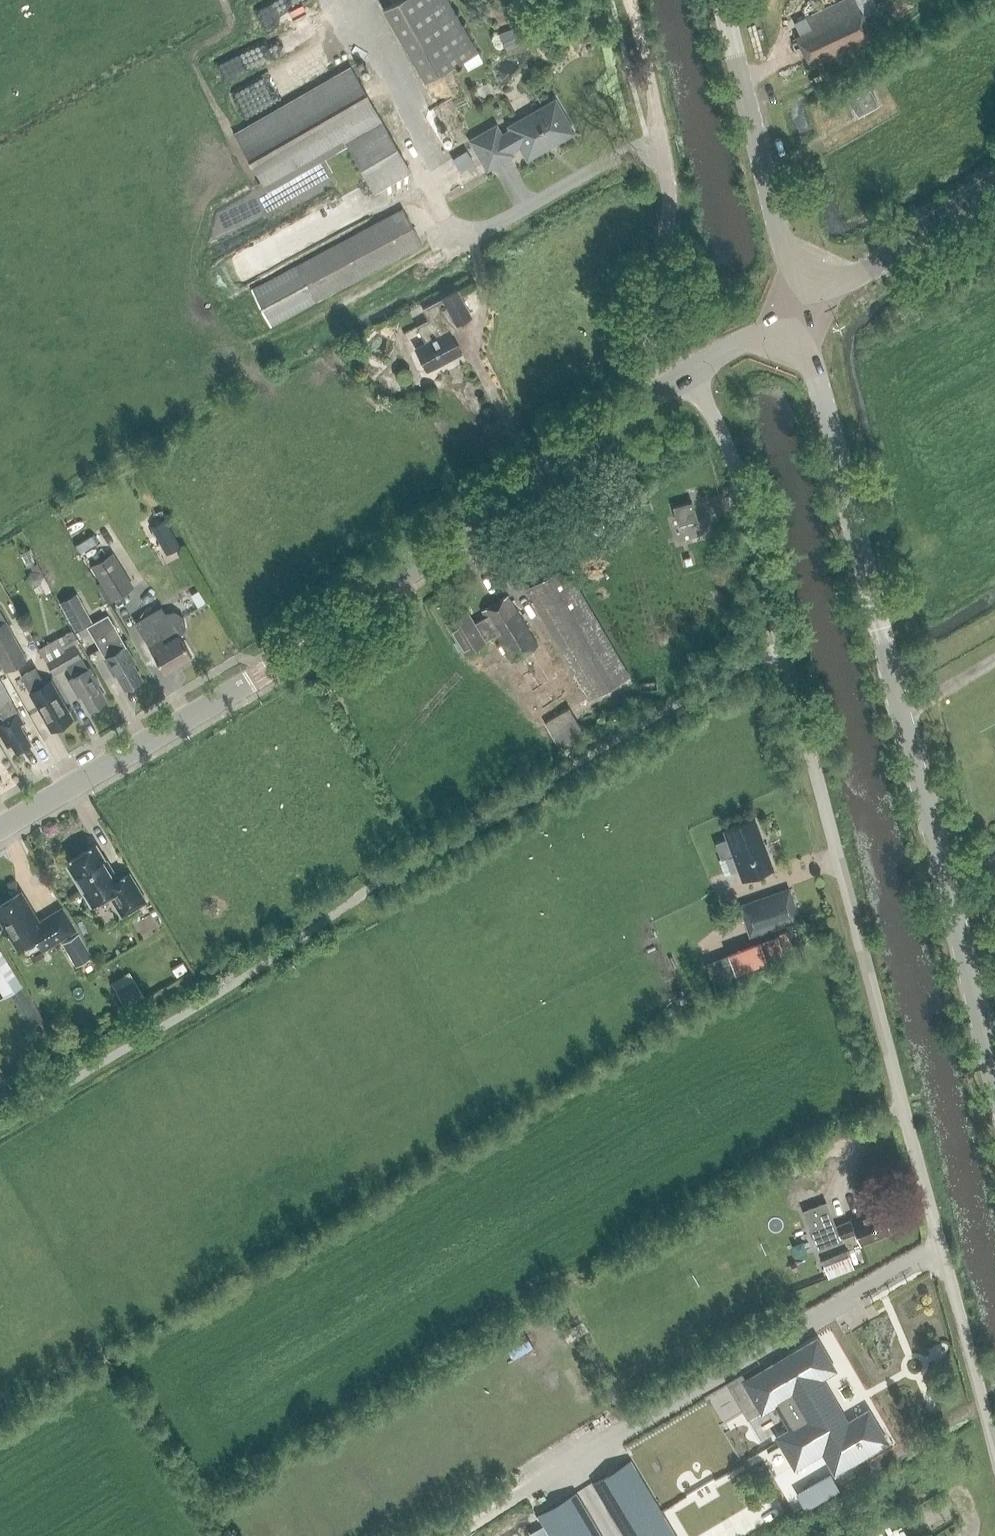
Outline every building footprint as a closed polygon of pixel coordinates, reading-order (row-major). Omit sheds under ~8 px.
[(447,0),(400,0),(384,9),(425,82),(478,52),(447,0)] [(873,40),(858,7),(873,0),(848,0),(806,19),(811,30),(795,38),(809,69),(873,40)] [(346,144),(374,193),(411,172),(351,67),(234,134),(266,190),(346,144)] [(848,101),(858,117),(878,105),(869,89),(848,101)] [(510,152),(521,146),(528,159),(573,133),(555,102),(510,128),(512,131),(502,137),(496,128),(472,142),(488,169),(512,155),(510,152)] [(252,290),(271,326),(422,244),(403,209),(252,290)] [(458,291),(443,299),(423,309),(429,320),(417,326),(426,342),(415,348),(428,371),(461,353),(449,331),(458,327),(457,324),(472,317),(458,291)] [(697,519),(692,502),(674,507),(678,524),(697,519)] [(172,531),(165,518),(150,527),(157,539),(172,531)] [(112,552),(90,567),(111,601),(134,587),(112,552)] [(42,577),(45,576),(39,562),(37,563),(31,566),(34,571),(29,573),(28,578),(30,583),(35,585),(41,582),(42,577)] [(527,589),(591,700),(629,677),(565,566),(527,589)] [(76,593),(59,602),(75,631),(83,626),(82,624),(90,619),(76,593)] [(482,611),(486,618),(495,634),(512,662),(538,647),(508,596),(482,611)] [(467,611),(447,623),(464,653),(485,641),(495,634),(486,618),(475,624),(467,611)] [(183,618),(175,613),(166,614),(161,622),(154,626),(152,621),(139,629),(148,644),(148,645),(165,673),(192,657),(179,635),(184,627),(183,618)] [(114,676),(117,674),(125,688),(141,679),(133,665),(136,663),(108,615),(87,626),(105,658),(104,658),(114,676)] [(26,659),(5,621),(0,624),(0,663),(4,671),(26,659)] [(72,630),(58,639),(64,650),(74,644),(79,642),(72,630)] [(88,669),(74,644),(64,650),(58,639),(39,649),(54,674),(68,666),(74,677),(68,680),(78,697),(82,695),(90,709),(106,700),(97,686),(100,684),(90,668),(88,669)] [(70,720),(62,706),(65,705),(51,681),(45,685),(35,667),(21,675),(31,693),(30,693),(43,717),(46,715),(54,729),(70,720)] [(16,752),(31,743),(20,724),(24,723),(17,710),(0,680),(0,714),(2,718),(0,719),(0,734),(8,747),(12,745),(16,752)] [(724,830),(728,838),(715,843),(721,859),(733,854),(743,879),(772,868),(753,819),(724,830)] [(109,894),(122,915),(146,901),(130,874),(118,881),(96,845),(66,863),(91,904),(109,894)] [(740,906),(750,935),(798,919),(788,890),(740,906)] [(35,938),(42,949),(74,929),(62,909),(39,923),(22,895),(0,908),(0,918),(4,924),(1,934),(11,936),(19,948),(35,938)] [(729,952),(738,972),(797,948),(789,928),(729,952)] [(78,934),(61,944),(74,966),(91,956),(78,934)] [(115,991),(125,1008),(138,1000),(128,983),(115,991)] [(20,987),(9,994),(23,1018),(35,1012),(20,987)] [(833,1219),(826,1202),(803,1211),(810,1227),(810,1228),(818,1250),(843,1241),(842,1238),(856,1232),(860,1243),(890,1231),(881,1209),(836,1227),(828,1231),(825,1223),(832,1220),(832,1221),(834,1220),(833,1219)] [(828,1278),(853,1268),(846,1250),(821,1260),(828,1278)] [(877,1446),(884,1441),(867,1414),(847,1426),(819,1378),(833,1370),(816,1342),(746,1382),(763,1411),(790,1395),(806,1421),(779,1438),(796,1466),(823,1450),(835,1471),(849,1462),(857,1475),(872,1466),(865,1455),(878,1447),(877,1446)] [(630,1460),(592,1482),(624,1535),(675,1535),(630,1460)] [(822,1499),(839,1489),(829,1473),(812,1483),(822,1499)] [(537,1515),(543,1525),(549,1535),(600,1535),(574,1493),(537,1515)]
